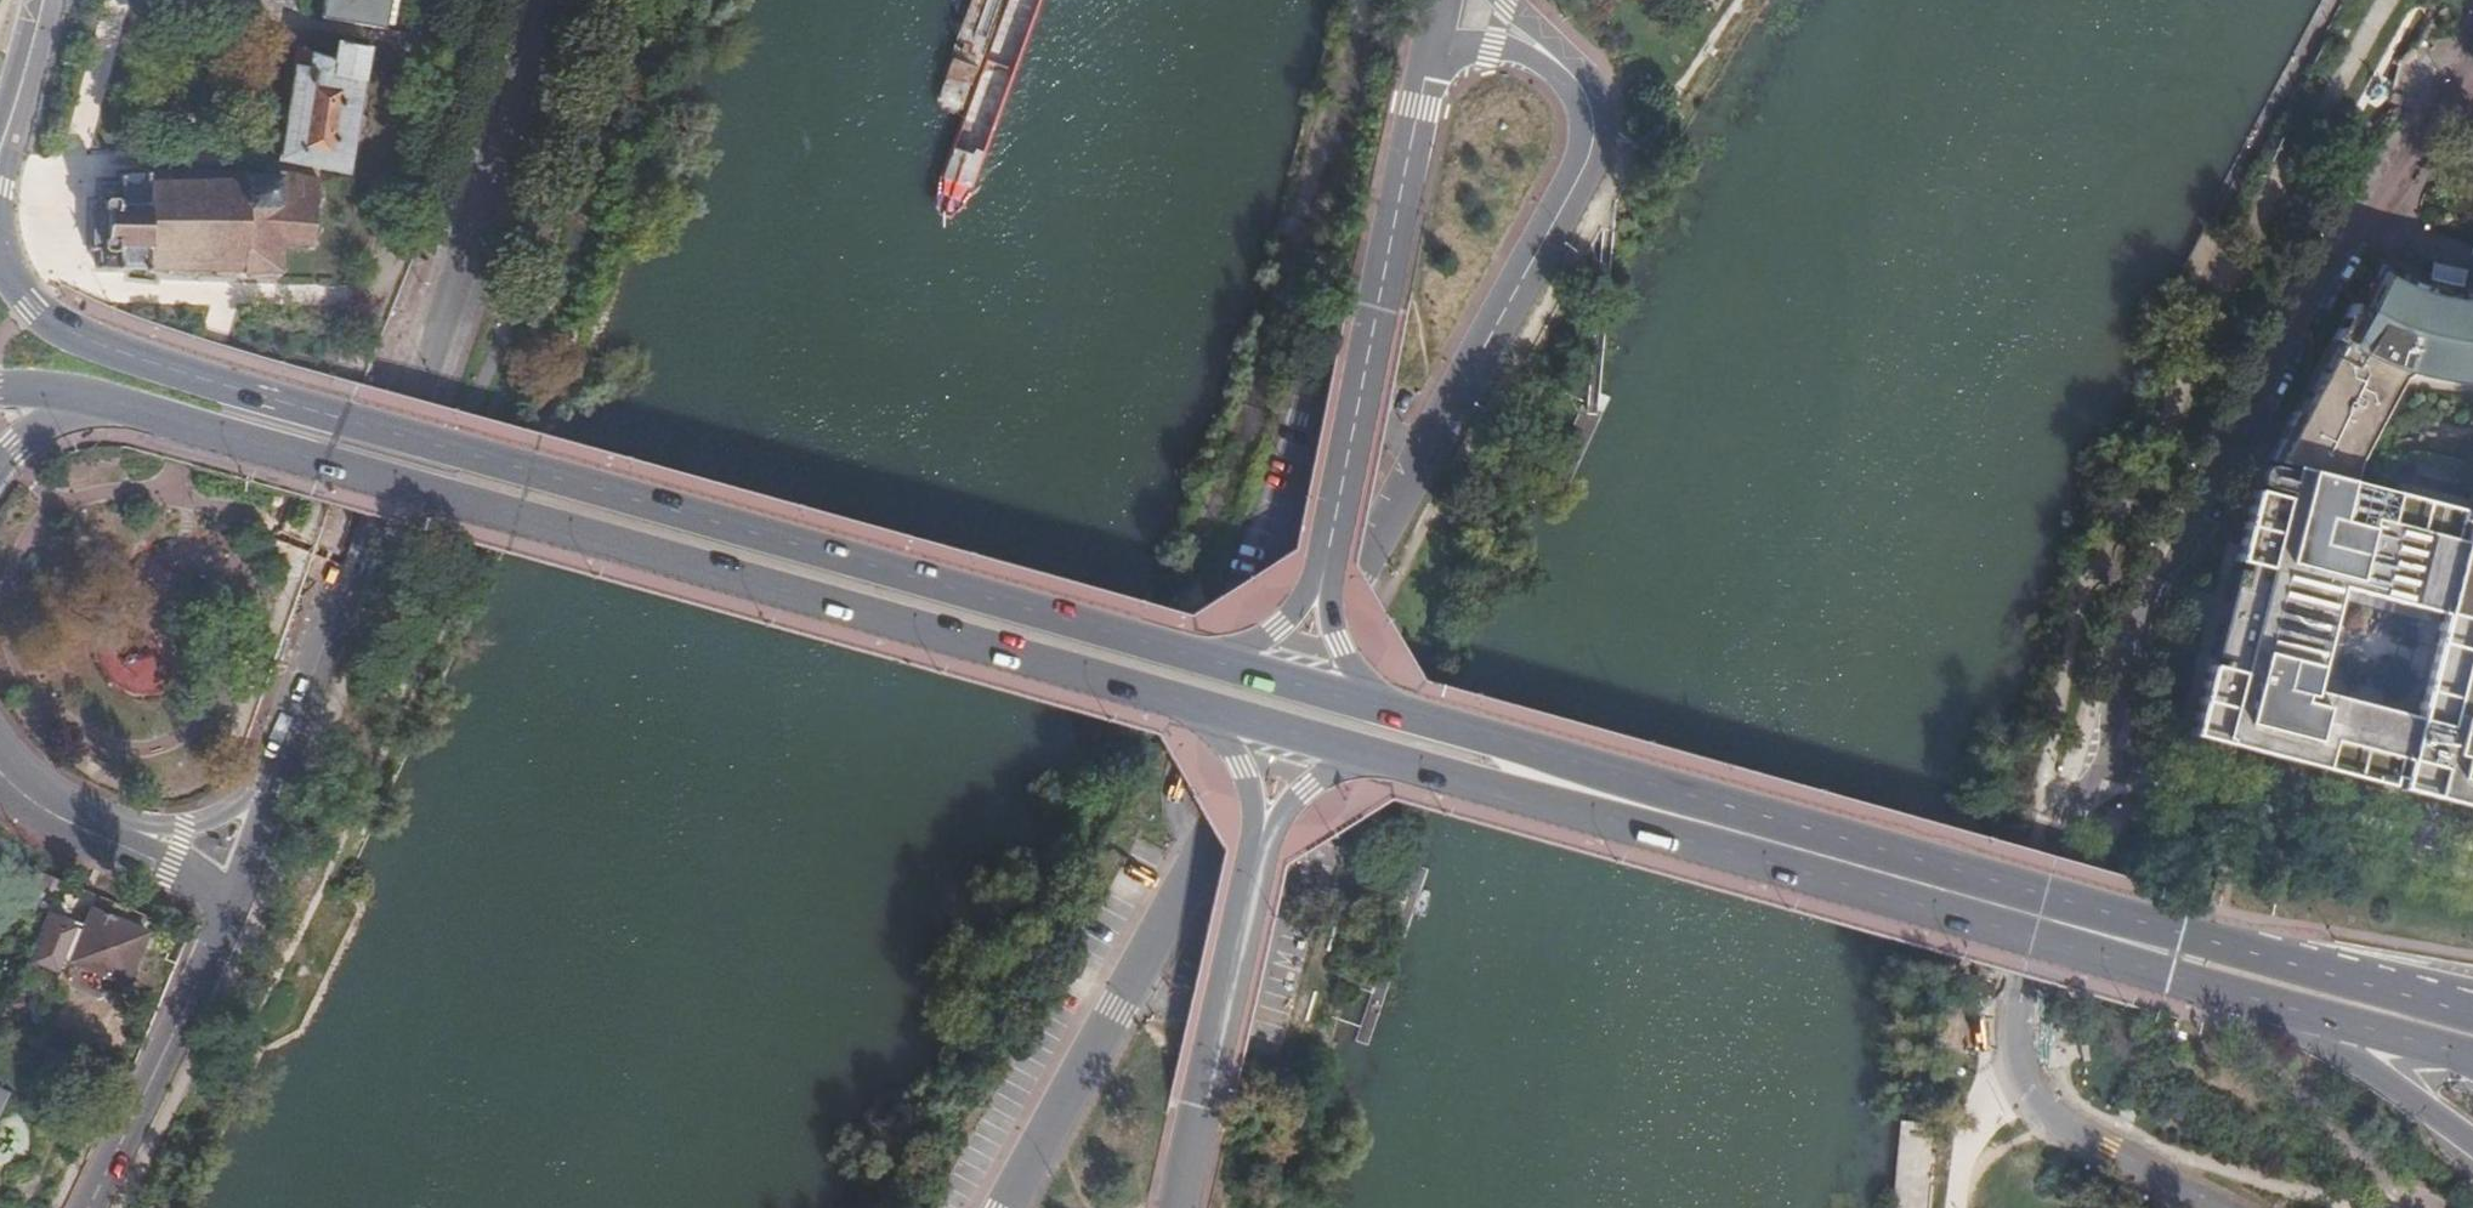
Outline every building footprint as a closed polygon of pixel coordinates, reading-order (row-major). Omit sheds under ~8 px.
[(305,15),(311,16),(347,22),(370,25),(378,0),(310,0),(305,15)] [(366,34),(370,25),(347,22),(311,16),(366,34)] [(332,56),(314,53),(295,48),(277,162),(346,173),(366,47),(336,42),(332,56)] [(97,269),(148,270),(277,271),(277,242),(309,243),(309,174),(280,174),(272,171),(263,172),(263,175),(243,175),(244,172),(119,173),(119,183),(98,183),(98,201),(90,201),(89,251),(98,251),(97,269)] [(2351,304),(2366,312),(2383,283),(2390,287),(2398,290),(2406,294),(2415,297),(2424,300),(2433,302),(2443,304),(2453,306),(2462,307),(2472,308),(2472,289),(2462,288),(2452,287),(2433,282),(2415,276),(2398,269),(2395,266),(2377,256),(2351,304)] [(2349,481),(2354,464),(2404,372),(2436,380),(2460,383),(2472,383),(2472,308),(2462,307),(2453,306),(2443,304),(2433,302),(2424,300),(2415,297),(2406,294),(2398,290),(2390,287),(2383,283),(2366,312),(2351,304),(2268,460),(2349,481)] [(2349,481),(2268,460),(2262,459),(2191,735),(2472,808),(2472,513),(2349,481)] [(162,993),(168,980),(134,966),(146,934),(91,911),(83,932),(74,928),(67,944),(76,947),(70,962),(126,984),(128,980),(162,993)] [(2090,1045),(2082,1045),(2084,1063),(2091,1061),(2090,1045)] [(1892,1207),(1944,1207),(1929,1206),(1933,1170),(1918,1169),(1920,1145),(1919,1145),(1920,1132),(1900,1130),(1892,1207)]
